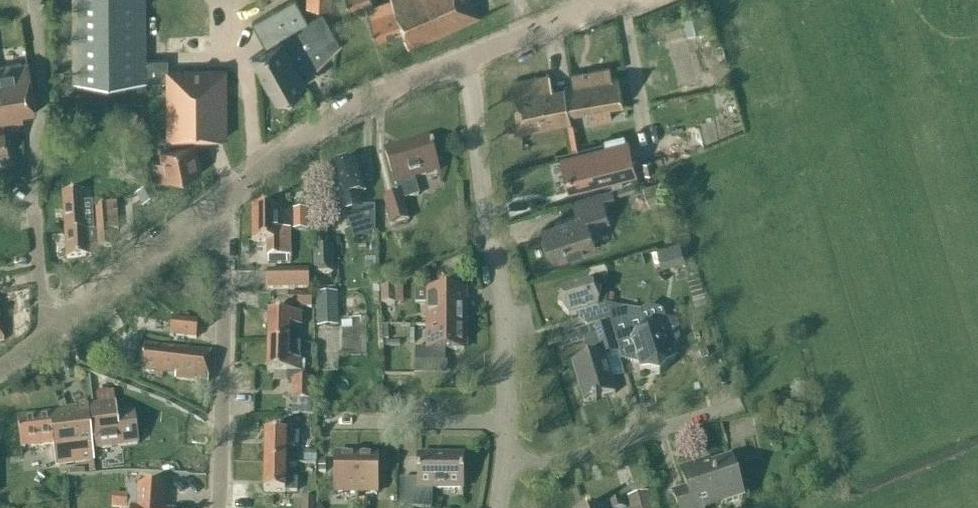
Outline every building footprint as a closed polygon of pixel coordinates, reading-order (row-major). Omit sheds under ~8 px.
[(147,0),(72,0),(73,82),(114,82),(125,82),(167,81),(167,134),(161,135),(162,140),(163,140),(164,148),(160,148),(162,160),(152,162),(156,181),(166,178),(166,179),(200,172),(193,137),(226,137),(226,70),(169,70),(169,58),(147,59),(147,0)] [(306,84),(304,80),(343,43),(342,42),(341,44),(323,11),(306,20),(295,0),(292,0),(251,22),(265,48),(252,55),(277,100),(306,84)] [(478,16),(472,0),(389,0),(374,6),(371,0),(348,0),(351,9),(368,3),(369,7),(368,8),(379,41),(403,31),(409,47),(478,16)] [(684,20),(688,35),(703,31),(699,16),(684,20)] [(0,66),(0,154),(9,152),(4,122),(23,119),(22,113),(36,110),(28,61),(0,66)] [(609,108),(622,106),(617,77),(611,78),(609,67),(569,74),(571,85),(552,89),(549,74),(511,82),(519,132),(570,123),(568,115),(586,111),(588,122),(610,118),(609,108)] [(125,82),(114,82),(114,90),(125,90),(125,82)] [(414,179),(439,171),(429,138),(385,152),(395,184),(397,184),(400,194),(383,200),(392,226),(409,220),(402,200),(419,195),(414,179)] [(621,177),(634,173),(626,143),(562,159),(570,190),(610,179),(621,177)] [(642,162),(645,173),(653,171),(650,160),(642,162)] [(353,238),(374,231),(373,209),(363,209),(358,194),(364,192),(360,179),(358,179),(353,161),(329,168),(337,194),(331,196),(337,215),(346,213),(353,238)] [(621,177),(610,179),(612,187),(623,184),(621,177)] [(660,180),(642,185),(648,203),(665,197),(660,180)] [(623,184),(600,192),(573,201),(577,213),(555,221),(556,224),(543,227),(554,261),(597,247),(590,225),(609,219),(603,201),(614,197),(635,190),(633,181),(623,184)] [(152,189),(138,195),(144,207),(157,201),(152,189)] [(65,232),(93,230),(91,202),(83,203),(82,191),(62,193),(65,232)] [(119,229),(116,201),(96,207),(98,229),(93,230),(65,232),(67,258),(97,256),(100,254),(99,248),(112,247),(110,230),(119,229)] [(287,257),(290,257),(290,229),(278,229),(278,208),(253,208),(253,242),(268,242),(268,257),(269,257),(280,257),(287,257)] [(307,211),(294,211),(295,231),(307,231),(307,211)] [(680,240),(656,247),(660,261),(673,258),(674,262),(685,259),(680,240)] [(314,274),(333,273),(332,245),(328,245),(315,246),(314,246),(314,274)] [(389,268),(382,269),(384,279),(392,278),(389,268)] [(308,271),(268,271),(268,289),(308,289),(308,271)] [(202,278),(190,280),(191,296),(204,295),(202,278)] [(562,290),(558,306),(571,317),(583,313),(588,327),(593,325),(611,320),(623,309),(623,308),(607,305),(609,295),(601,293),(590,282),(562,290)] [(395,287),(382,287),(383,304),(395,304),(395,287)] [(464,326),(465,291),(415,291),(415,304),(429,304),(429,326),(464,326)] [(288,307),(299,307),(311,308),(312,294),(289,294),(288,307)] [(337,294),(317,295),(318,328),(338,328),(337,294)] [(611,295),(609,302),(616,303),(618,296),(611,295)] [(298,314),(299,307),(288,307),(288,314),(269,313),(268,343),(289,343),(290,327),(301,327),(301,314),(298,314)] [(675,323),(665,321),(663,311),(647,307),(641,313),(623,309),(611,320),(623,359),(637,355),(641,371),(660,375),(677,357),(673,346),(680,339),(675,323)] [(197,339),(198,320),(172,318),(170,336),(197,339)] [(588,327),(561,335),(561,336),(563,344),(565,349),(585,343),(584,338),(596,335),(595,330),(593,325),(588,327)] [(416,349),(415,362),(415,375),(428,375),(427,362),(445,362),(445,350),(464,350),(464,326),(429,326),(429,349),(416,349)] [(604,356),(615,352),(607,326),(595,330),(596,335),(584,338),(585,343),(590,358),(573,363),(585,403),(616,394),(604,356)] [(268,343),(268,372),(288,373),(287,380),(294,380),(293,400),(293,412),(305,412),(313,412),(314,389),(314,380),(306,380),(304,380),(304,373),(300,373),(300,360),(301,344),(289,343),(268,343)] [(209,382),(211,351),(145,344),(143,372),(176,375),(176,379),(209,382)] [(706,350),(699,352),(701,359),(708,357),(706,350)] [(98,405),(90,406),(96,450),(122,447),(122,446),(138,444),(136,420),(135,412),(117,414),(116,403),(98,405)] [(55,465),(92,461),(86,408),(57,412),(57,414),(18,419),(21,449),(53,445),(55,465)] [(755,428),(766,424),(763,412),(751,416),(755,428)] [(265,462),(286,462),(286,445),(299,446),(299,434),(287,434),(287,433),(266,432),(265,462)] [(315,451),(303,451),(303,461),(315,461),(315,451)] [(356,493),(357,455),(335,455),(335,493),(356,493)] [(357,455),(356,493),(378,493),(379,455),(357,455)] [(463,490),(463,456),(418,455),(418,479),(401,479),(401,507),(432,507),(432,490),(463,490)] [(743,499),(730,459),(702,468),(701,464),(682,470),(688,489),(673,494),(678,507),(702,507),(702,506),(721,500),(723,506),(743,499)] [(286,462),(265,462),(264,492),(285,492),(285,491),(297,491),(297,480),(285,480),(286,462)] [(162,504),(164,504),(166,488),(139,486),(138,507),(162,507),(162,504)] [(647,494),(628,499),(630,507),(650,507),(647,494)] [(126,507),(127,497),(116,496),(115,506),(126,507)] [(302,507),(314,507),(314,499),(302,499),(302,507)] [(626,507),(624,499),(596,507),(625,507),(626,507)]
